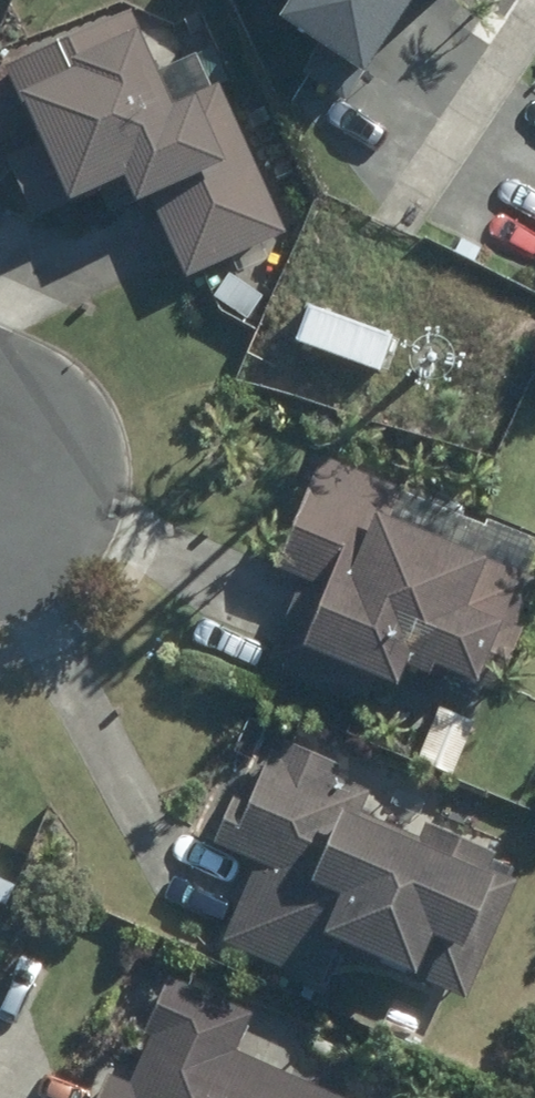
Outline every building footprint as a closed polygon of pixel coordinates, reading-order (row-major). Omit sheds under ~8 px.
[(253,18),(337,76),(390,0),(266,0),(253,18)] [(37,143),(3,157),(30,216),(95,186),(105,211),(147,192),(183,277),(282,232),(216,83),(205,88),(190,53),(154,69),(127,10),(2,67),(37,143)] [(212,307),(249,329),(261,307),(226,286),(212,307)] [(295,339),(376,370),(389,338),(307,307),(295,339)] [(274,564),(301,577),(265,655),(362,701),(373,677),(390,686),(400,663),(424,675),(429,663),(472,682),(478,671),(495,679),(518,629),(512,625),(534,578),(523,575),(534,548),(534,543),(488,520),(483,531),(323,456),(274,564)] [(439,708),(415,763),(448,777),(472,723),(439,708)] [(211,837),(259,860),(222,939),(316,985),(332,954),(371,972),(378,959),(459,999),(514,883),(484,869),(490,855),(425,824),(417,840),(356,811),(366,792),(331,775),(335,765),(284,741),(277,756),(269,751),(243,806),(229,799),(211,837)] [(0,867),(0,885),(10,889),(25,855),(8,848),(0,867)] [(95,1097),(334,1097),(233,1052),(248,1016),(166,979),(143,1031),(150,1034),(127,1086),(105,1076),(95,1097)]
